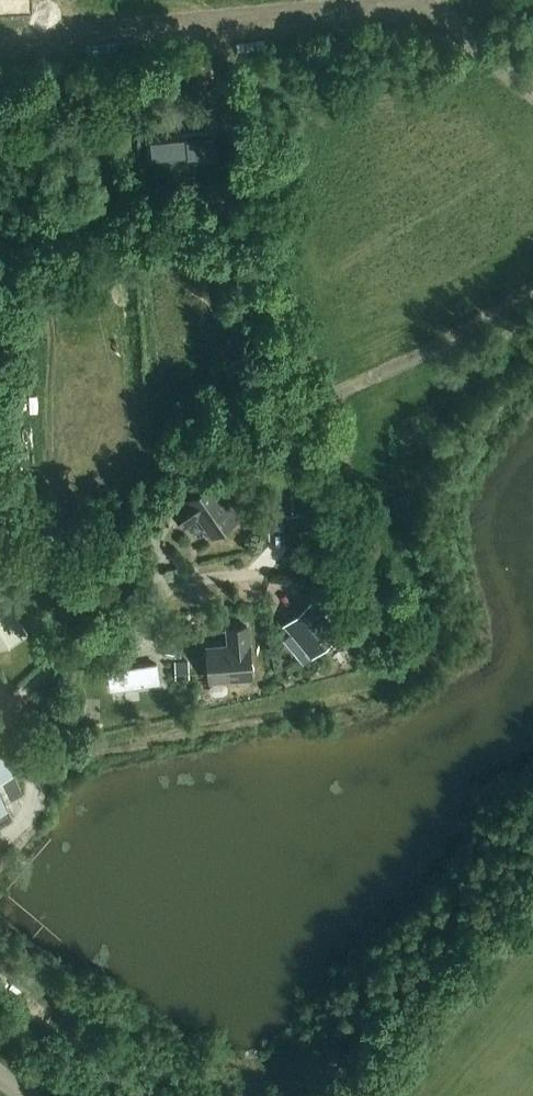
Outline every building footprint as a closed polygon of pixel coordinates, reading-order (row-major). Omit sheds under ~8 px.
[(285,444),(271,445),(272,463),(286,462),(285,444)] [(214,481),(172,511),(185,529),(198,519),(212,538),(240,518),(214,481)] [(136,531),(133,547),(147,549),(150,534),(136,531)] [(0,588),(0,650),(27,636),(2,587),(0,588)] [(336,597),(324,607),(338,624),(350,615),(336,597)] [(291,634),(283,640),(304,666),(312,659),(337,638),(309,604),(284,625),(291,634)] [(206,646),(209,683),(254,679),(249,624),(225,626),(227,645),(206,646)] [(190,661),(176,662),(177,679),(191,679),(190,661)] [(161,684),(158,666),(111,673),(113,691),(161,684)] [(6,804),(8,803),(7,800),(6,799),(23,791),(13,772),(0,744),(0,807),(6,804)] [(349,1063),(345,1059),(325,1082),(328,1084),(342,1095),(352,1095),(367,1077),(349,1063)]
